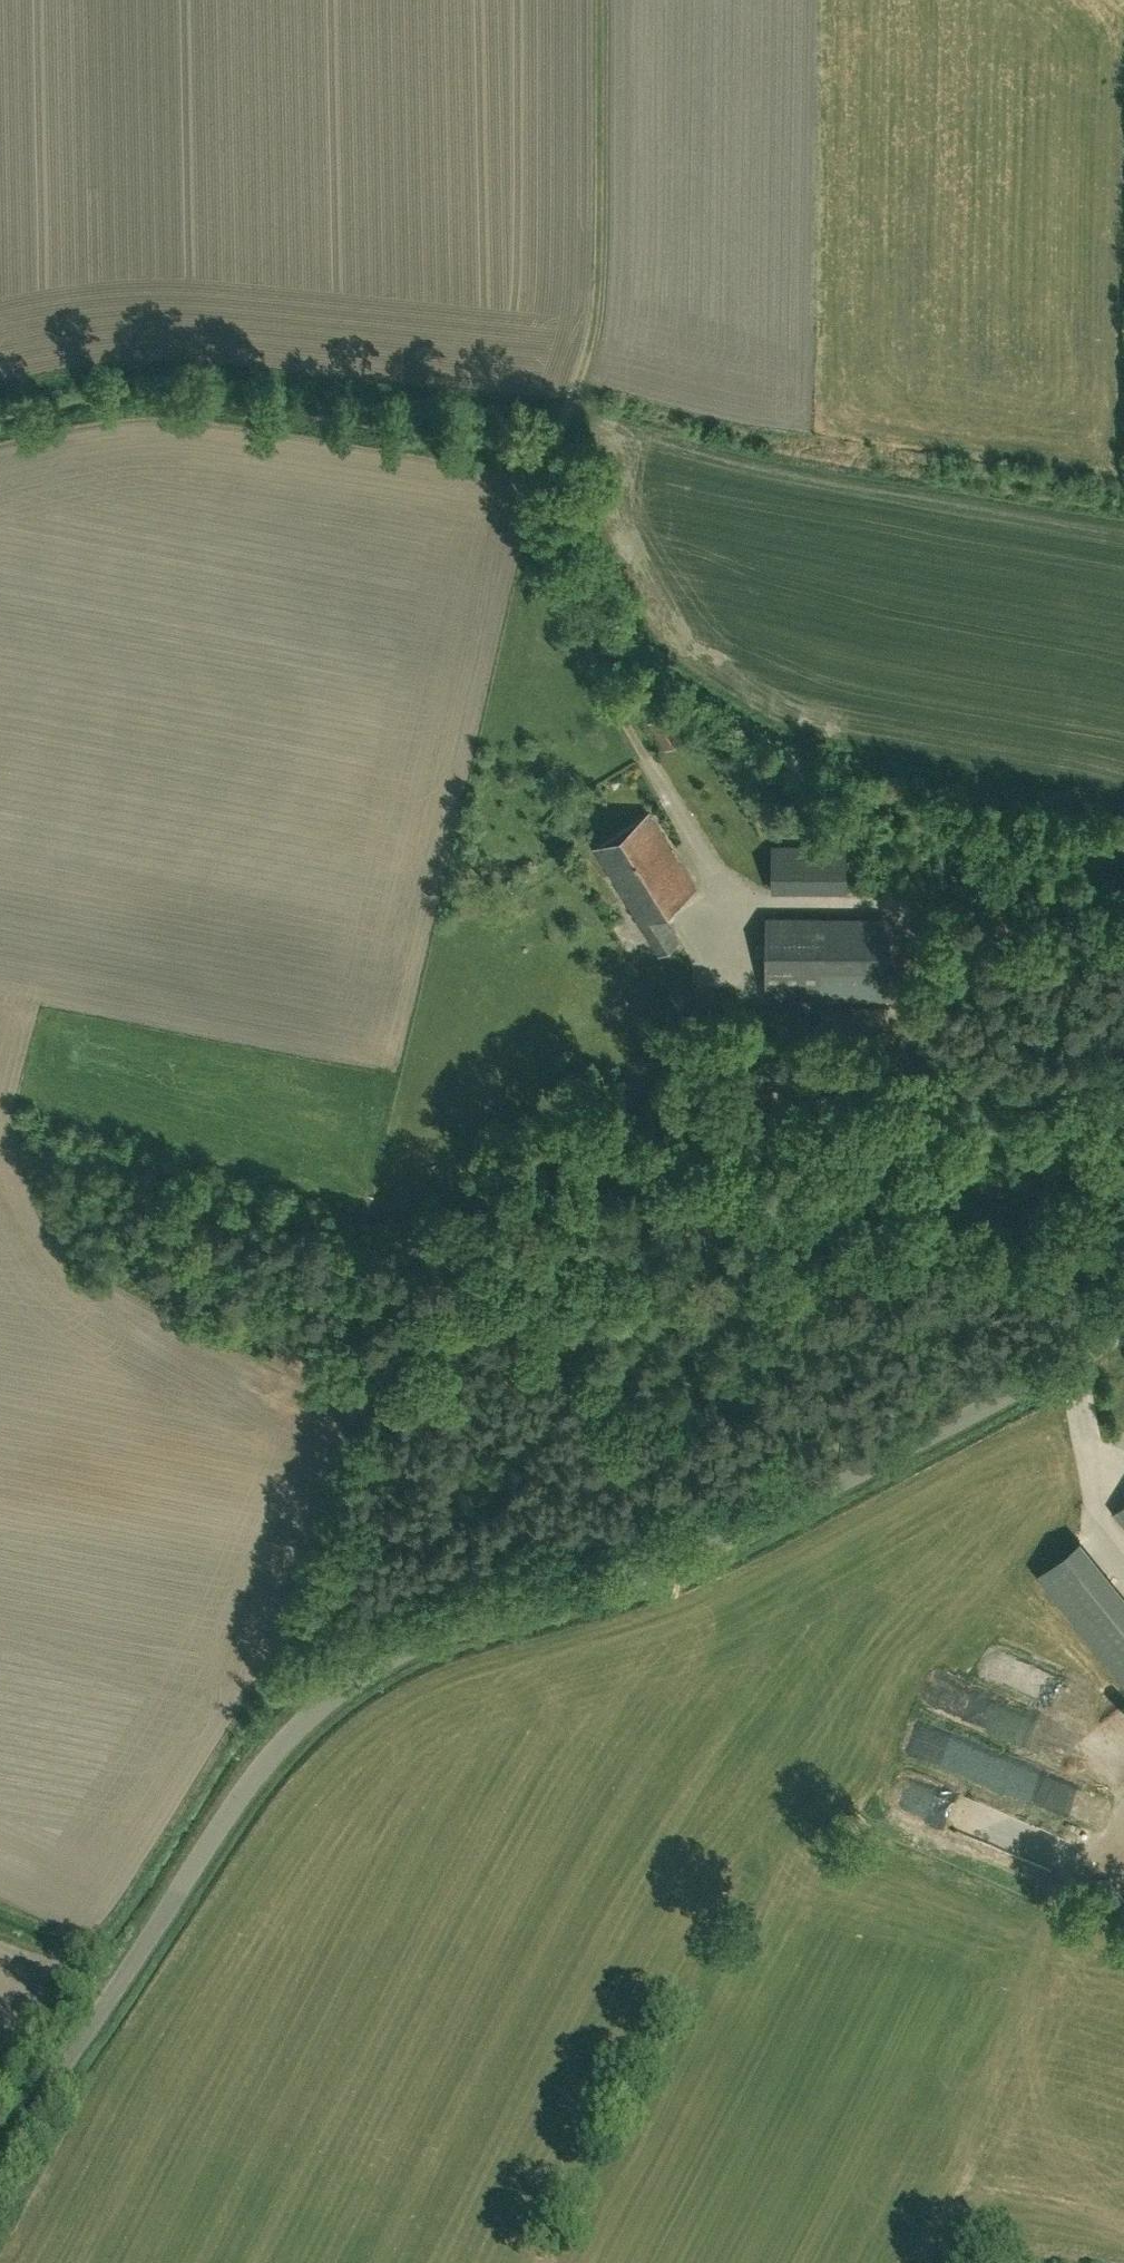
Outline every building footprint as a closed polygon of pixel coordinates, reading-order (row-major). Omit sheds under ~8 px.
[(689,735),(670,711),(670,710),(647,725),(663,752),(689,735)] [(660,909),(696,886),(650,812),(595,846),(659,950),(679,938),(660,909)] [(891,913),(767,912),(766,997),(890,998),(891,913)] [(890,1002),(822,1002),(822,1036),(890,1036),(890,1002)] [(1116,1511),(1123,1521),(1123,1505),(1116,1511)] [(1079,1542),(1035,1576),(1123,1687),(1123,1598),(1079,1542)]
